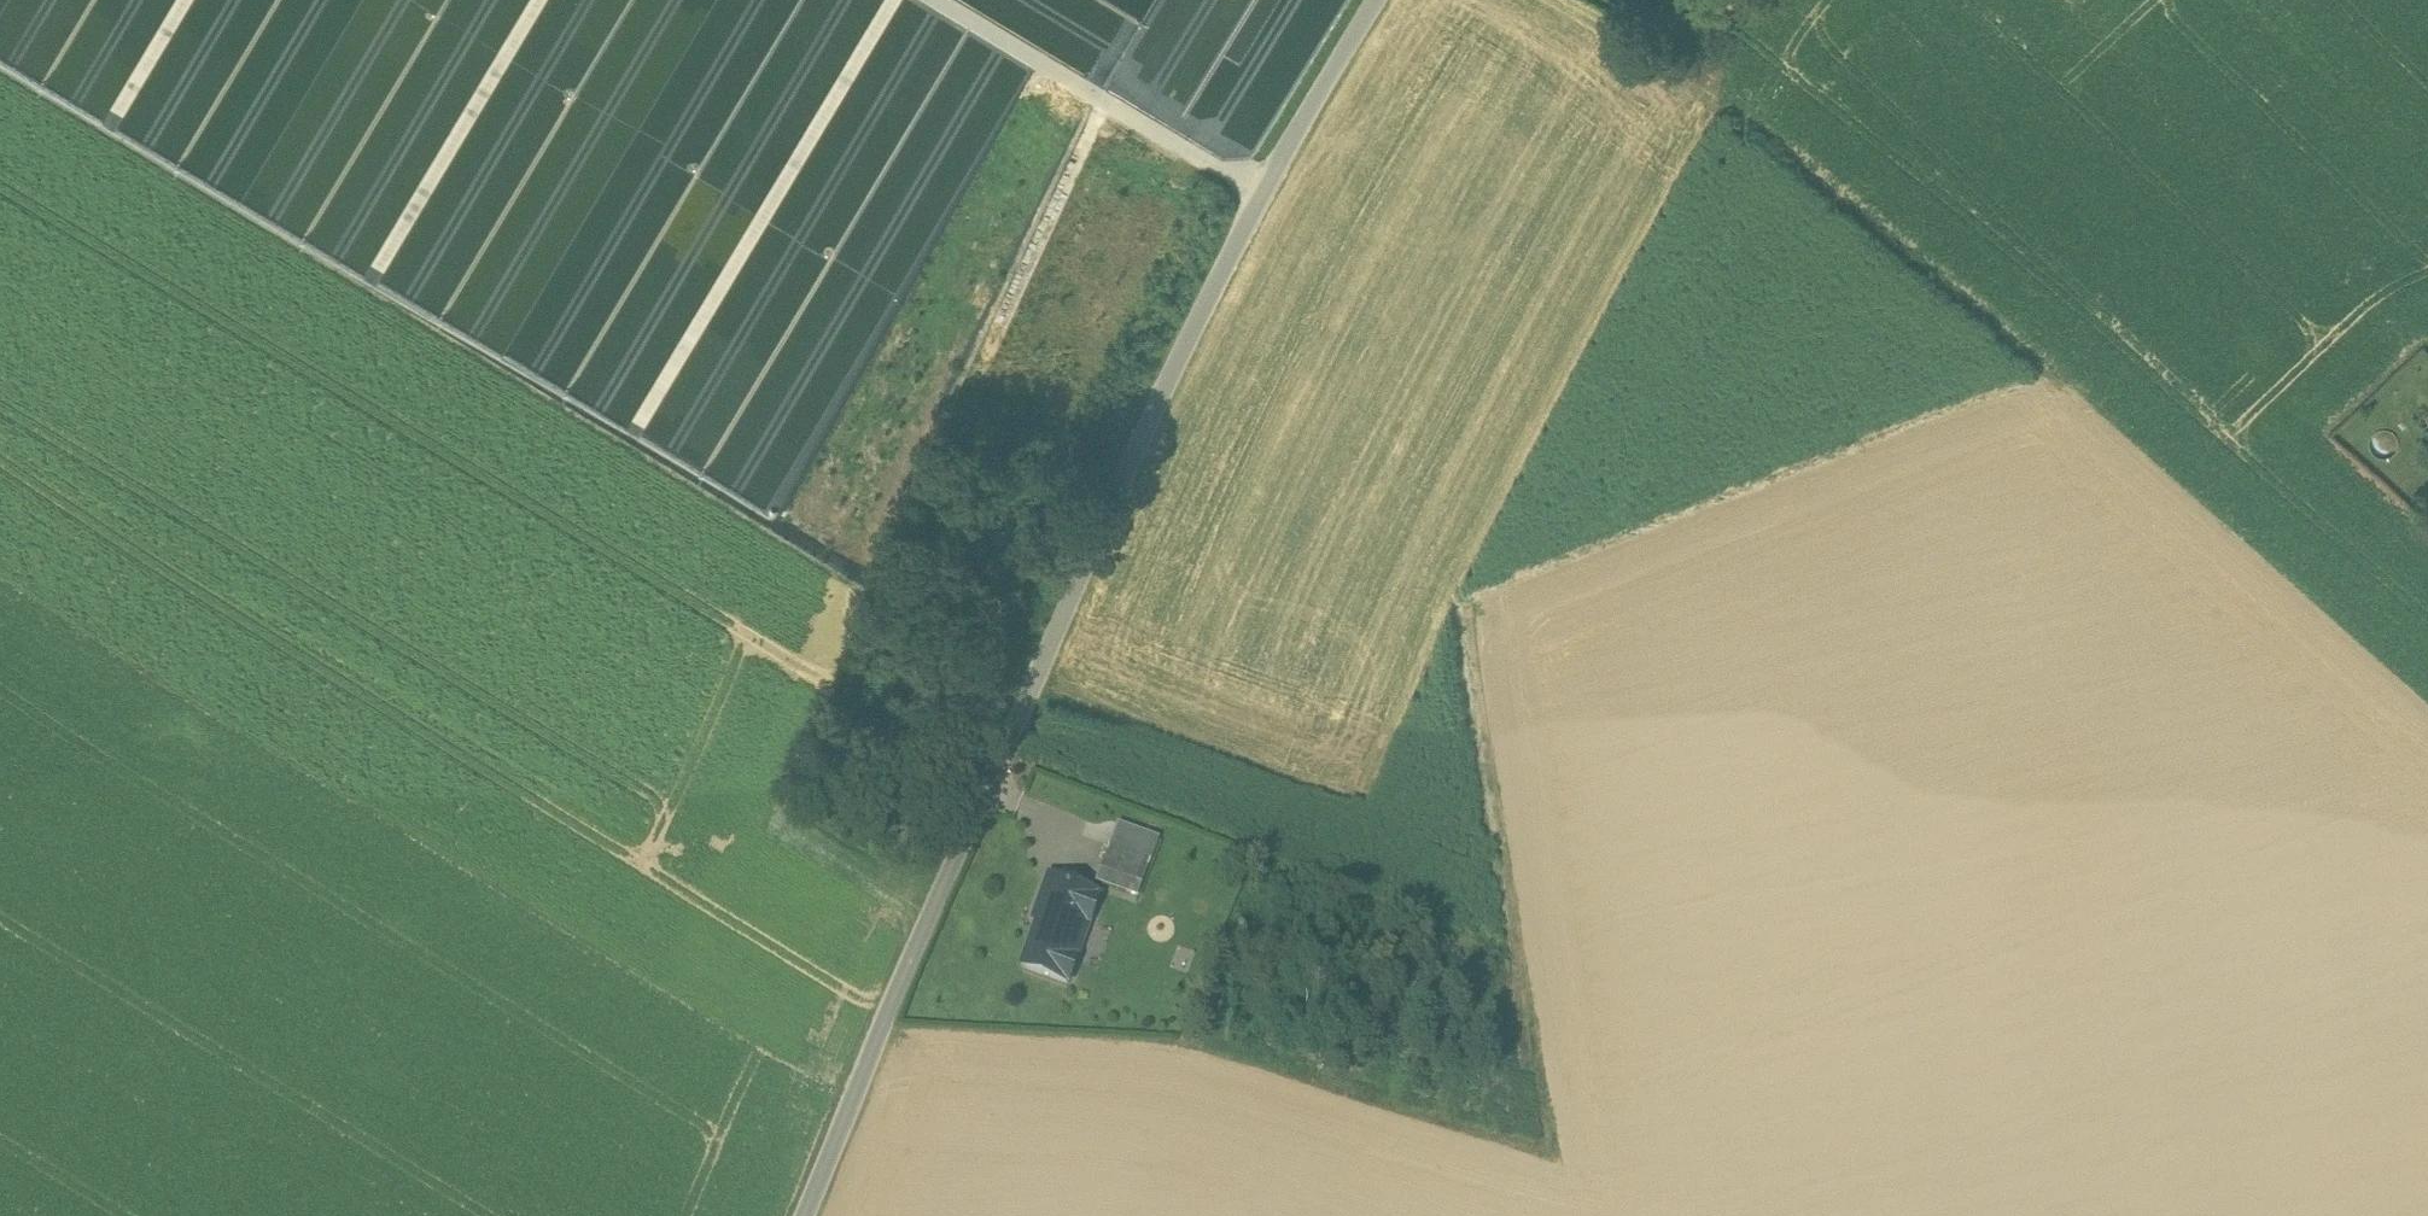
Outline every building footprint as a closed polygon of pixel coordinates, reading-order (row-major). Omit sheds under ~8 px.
[(1120,818),(1092,808),(1082,835),(1110,845),(1118,822),(1120,818)] [(1163,838),(1118,822),(1110,845),(1154,862),(1163,838)] [(1154,862),(1110,845),(1097,881),(1141,897),(1154,862)] [(1100,899),(1072,889),(1073,884),(1069,882),(1068,884),(1050,878),(1038,912),(1042,913),(1023,968),(1069,984),(1078,959),(1067,955),(1079,921),(1090,925),(1100,899)] [(1078,959),(1090,925),(1079,921),(1067,955),(1078,959)]
